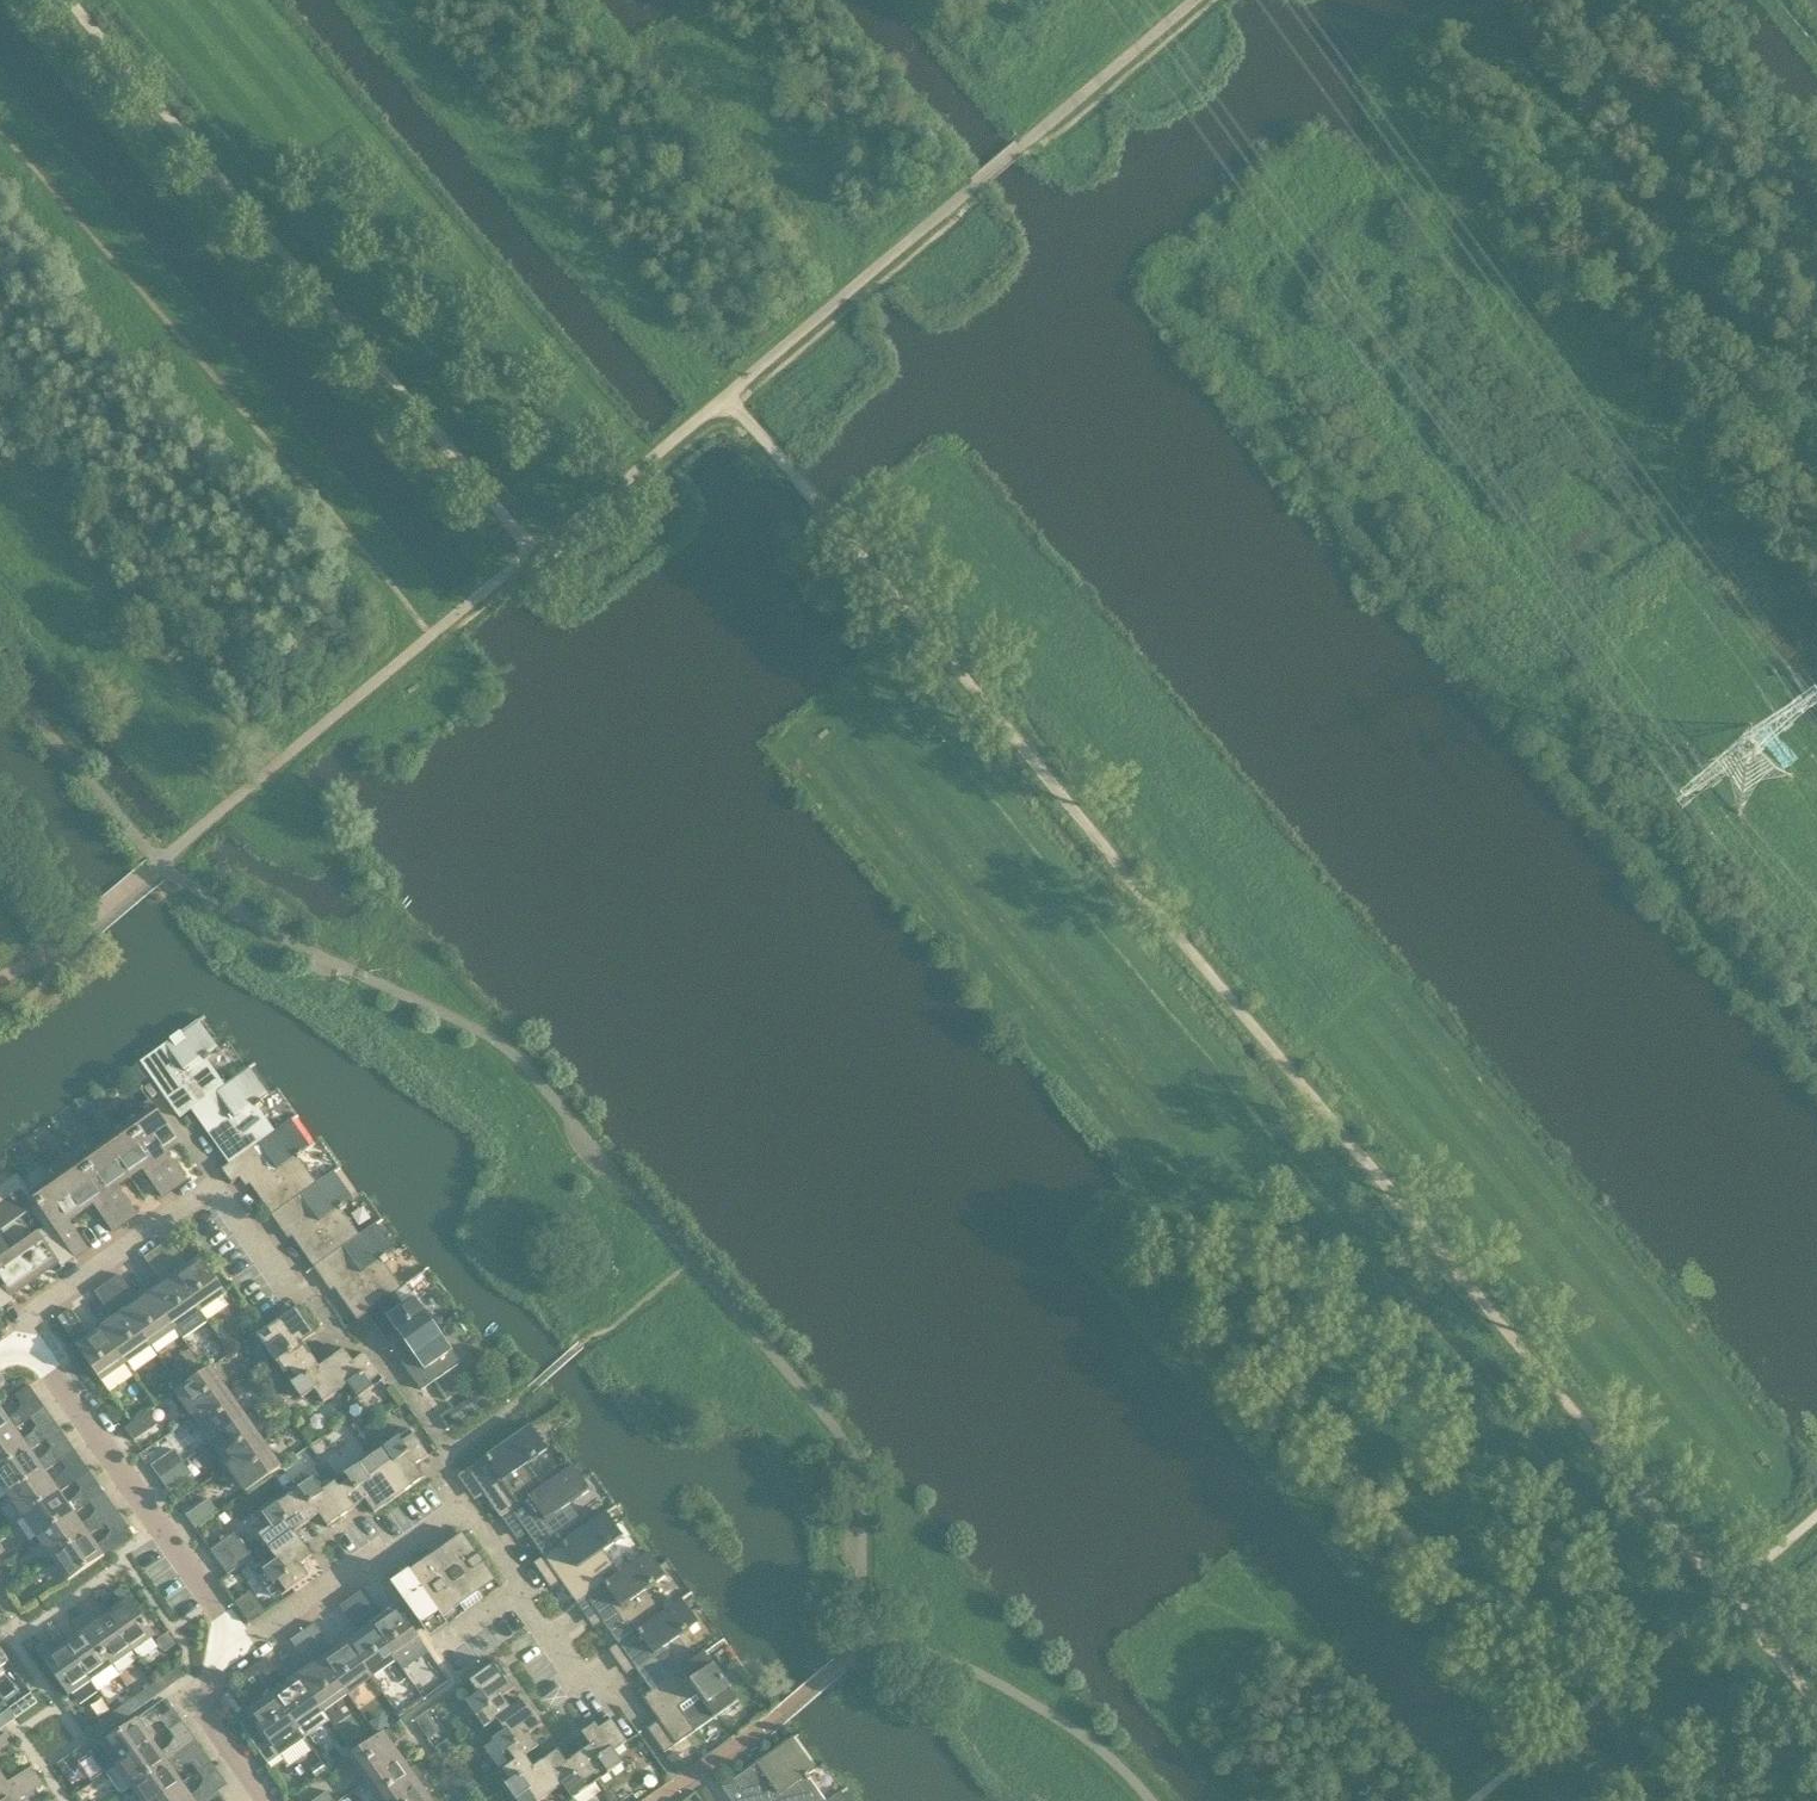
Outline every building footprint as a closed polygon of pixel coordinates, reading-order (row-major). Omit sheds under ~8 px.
[(224,1086),(224,1085),(206,1060),(211,1057),(209,1055),(218,1049),(199,1022),(205,1018),(204,1017),(140,1062),(179,1118),(191,1110),(190,1109),(224,1086)] [(190,1109),(191,1110),(229,1164),(275,1132),(274,1131),(257,1107),(261,1104),(259,1102),(268,1095),(250,1069),(255,1065),(254,1063),(224,1085),(224,1086),(190,1109)] [(140,1064),(132,1069),(140,1081),(148,1075),(140,1064)] [(126,1120),(130,1126),(174,1189),(186,1180),(167,1153),(180,1144),(151,1103),(126,1120)] [(229,1164),(221,1169),(231,1184),(243,1176),(271,1216),(317,1184),(316,1183),(299,1159),(303,1156),(302,1154),(311,1147),(292,1120),(298,1116),(297,1115),(274,1131),(275,1132),(229,1164)] [(130,1126),(105,1144),(130,1179),(142,1170),(161,1197),(174,1189),(130,1126)] [(118,1187),(130,1179),(105,1144),(81,1161),(125,1223),(137,1215),(118,1187)] [(81,1161),(56,1178),(81,1213),(93,1205),(112,1232),(125,1223),(81,1161)] [(317,1184),(271,1216),(282,1230),(286,1228),(314,1268),(359,1235),(358,1235),(341,1210),(346,1207),(344,1205),(353,1199),(334,1172),(340,1168),(339,1167),(316,1183),(317,1184)] [(31,1196),(29,1193),(31,1192),(18,1174),(0,1186),(0,1230),(34,1279),(57,1262),(61,1268),(75,1258),(31,1196)] [(56,1178),(31,1196),(75,1258),(88,1249),(68,1222),(81,1213),(56,1178)] [(327,1280),(356,1320),(366,1313),(393,1294),(402,1288),(383,1262),(388,1259),(386,1257),(395,1250),(376,1224),(382,1220),(381,1219),(358,1235),(359,1235),(314,1268),(324,1282),(327,1280)] [(11,1295),(34,1279),(0,1230),(0,1311),(15,1301),(11,1295)] [(156,1249),(200,1311),(225,1294),(200,1259),(187,1268),(168,1240),(156,1249)] [(156,1249),(143,1258),(144,1258),(163,1285),(151,1294),(175,1329),(182,1339),(207,1321),(200,1311),(156,1249)] [(175,1329),(151,1294),(138,1302),(119,1275),(107,1283),(151,1346),(175,1329)] [(101,1328),(126,1363),(151,1346),(107,1283),(94,1292),(113,1320),(101,1328)] [(393,1294),(366,1313),(385,1341),(397,1332),(405,1344),(433,1324),(414,1296),(406,1285),(402,1288),(393,1294)] [(283,1374),(311,1354),(303,1342),(315,1334),(297,1308),(257,1336),(283,1374)] [(126,1363),(101,1328),(89,1337),(70,1309),(57,1318),(101,1381),(126,1363)] [(433,1324),(405,1344),(413,1355),(401,1363),(421,1391),(460,1363),(433,1324)] [(344,1350),(332,1358),(324,1363),(342,1389),(348,1385),(358,1398),(384,1381),(365,1353),(352,1362),(344,1350)] [(342,1389),(324,1363),(319,1366),(311,1354),(283,1374),(301,1399),(314,1390),(323,1403),(342,1389)] [(187,1422),(228,1393),(210,1368),(170,1397),(187,1422)] [(22,1405),(36,1396),(29,1386),(15,1395),(22,1405)] [(465,1417),(494,1396),(488,1387),(459,1407),(465,1417)] [(202,1430),(210,1442),(245,1418),(228,1393),(187,1422),(196,1434),(202,1430)] [(23,1423),(17,1413),(8,1419),(0,1408),(0,1439),(23,1423)] [(37,1426),(51,1417),(45,1408),(31,1418),(37,1426)] [(148,1412),(124,1428),(134,1441),(157,1425),(148,1412)] [(263,1442),(245,1418),(210,1442),(219,1455),(213,1459),(222,1471),(263,1442)] [(23,1423),(0,1439),(0,1470),(38,1444),(32,1434),(23,1440),(15,1429),(24,1423),(23,1423)] [(479,1486),(500,1517),(543,1487),(543,1486),(527,1464),(547,1451),(529,1426),(457,1476),(468,1491),(469,1492),(471,1492),(479,1486)] [(52,1447),(65,1438),(59,1429),(46,1439),(52,1447)] [(372,1456),(399,1496),(425,1478),(416,1465),(429,1456),(410,1429),(372,1456)] [(280,1468),(263,1442),(222,1471),(230,1483),(236,1479),(245,1492),(280,1468)] [(38,1444),(0,1470),(0,1484),(8,1496),(53,1465),(46,1455),(38,1461),(30,1451),(39,1445),(38,1444)] [(67,1468),(80,1459),(74,1450),(61,1460),(67,1468)] [(151,1466),(159,1478),(183,1462),(174,1450),(151,1466)] [(399,1496),(372,1456),(334,1482),(353,1509),(365,1501),(374,1514),(399,1496)] [(191,1474),(183,1462),(159,1478),(168,1490),(191,1474)] [(54,1466),(53,1465),(8,1496),(23,1517),(68,1486),(61,1476),(53,1482),(45,1472),(54,1466)] [(322,1465),(285,1492),(307,1523),(319,1515),(327,1527),(353,1509),(334,1482),(322,1465)] [(513,1532),(514,1532),(522,1526),(543,1557),(586,1527),(585,1526),(570,1504),(589,1490),(572,1466),(543,1486),(543,1487),(500,1517),(511,1531),(512,1532),(513,1532)] [(81,1489),(95,1480),(89,1471),(75,1481),(81,1489)] [(68,1487),(68,1486),(23,1517),(38,1538),(83,1507),(76,1497),(67,1504),(60,1493),(68,1487)] [(90,1502),(96,1511),(110,1501),(104,1492),(90,1502)] [(272,1555),(298,1537),(295,1532),(307,1523),(285,1492),(259,1510),(271,1526),(258,1535),(272,1555)] [(194,1528),(217,1511),(209,1499),(185,1515),(194,1528)] [(83,1508),(83,1507),(38,1538),(53,1559),(98,1528),(91,1518),(82,1525),(75,1514),(83,1508)] [(533,1563),(543,1578),(544,1579),(545,1579),(546,1579),(547,1579),(554,1573),(576,1604),(619,1574),(618,1573),(603,1551),(622,1537),(605,1512),(585,1526),(586,1527),(543,1557),(533,1563)] [(105,1523),(111,1532),(125,1522),(119,1513),(105,1523)] [(98,1528),(53,1559),(68,1581),(113,1550),(106,1540),(97,1546),(90,1535),(98,1529),(98,1528)] [(210,1550),(219,1562),(243,1545),(234,1533),(210,1550)] [(444,1547),(477,1593),(495,1581),(462,1534),(444,1547)] [(298,1537),(272,1555),(276,1561),(263,1570),(264,1572),(259,1575),(275,1598),(280,1595),(281,1596),(308,1577),(299,1565),(312,1556),(298,1537)] [(252,1558),(243,1545),(219,1562),(227,1575),(252,1558)] [(477,1593),(444,1547),(427,1559),(460,1606),(477,1593)] [(597,1613),(618,1643),(618,1644),(662,1614),(661,1613),(646,1591),(665,1577),(648,1552),(618,1573),(619,1574),(576,1604),(586,1618),(587,1619),(588,1619),(589,1619),(597,1613)] [(410,1571),(443,1618),(460,1606),(427,1559),(410,1571)] [(410,1571),(392,1584),(425,1630),(430,1638),(448,1625),(443,1618),(410,1571)] [(123,1605),(108,1615),(133,1651),(155,1636),(130,1600),(121,1588),(114,1593),(123,1605)] [(364,1589),(352,1597),(396,1660),(403,1669),(428,1652),(421,1642),(396,1607),(384,1616),(364,1589)] [(396,1660),(352,1597),(339,1606),(359,1633),(347,1642),(371,1677),(396,1660)] [(630,1660),(651,1690),(695,1661),(694,1660),(678,1638),(698,1624),(681,1599),(661,1613),(662,1614),(618,1644),(618,1643),(608,1650),(619,1665),(619,1666),(620,1666),(621,1666),(622,1666),(630,1660)] [(85,1614),(78,1618),(112,1666),(133,1651),(108,1615),(93,1626),(85,1614)] [(80,1634),(66,1645),(91,1681),(112,1666),(78,1618),(72,1623),(80,1634)] [(303,1632),(347,1694),(371,1677),(347,1642),(334,1651),(315,1623),(303,1632)] [(297,1676),(322,1712),(347,1694),(303,1632),(290,1641),(309,1668),(297,1676)] [(69,1696),(91,1681),(66,1645),(51,1655),(43,1643),(35,1648),(44,1660),(43,1660),(69,1696)] [(704,1653),(694,1660),(695,1661),(651,1690),(641,1697),(658,1720),(646,1729),(663,1753),(738,1701),(704,1653)] [(266,1658),(254,1666),(297,1729),(304,1738),(329,1721),(322,1712),(297,1676),(285,1685),(266,1658)] [(511,1709),(510,1709),(502,1697),(515,1688),(496,1662),(469,1681),(478,1694),(465,1703),(484,1729),(496,1720),(496,1719),(511,1709)] [(239,1724),(267,1764),(304,1738),(297,1729),(254,1666),(241,1675),(260,1703),(247,1712),(250,1715),(239,1724)] [(172,1672),(156,1683),(162,1692),(179,1681),(172,1672)] [(146,1704),(162,1692),(156,1683),(139,1695),(146,1704)] [(25,1697),(8,1709),(15,1718),(31,1707),(25,1697)] [(496,1719),(496,1720),(504,1732),(492,1740),(509,1765),(510,1766),(524,1755),(525,1756),(537,1747),(529,1735),(541,1726),(523,1700),(510,1709),(511,1709),(496,1719)] [(130,1701),(113,1713),(120,1722),(136,1711),(130,1701)] [(15,1718),(8,1709),(0,1714),(0,1729),(15,1718)] [(162,1721),(168,1730),(181,1720),(176,1712),(162,1721)] [(427,1712),(416,1720),(429,1738),(440,1731),(427,1712)] [(101,1744),(90,1752),(105,1774),(108,1772),(152,1741),(144,1729),(153,1723),(145,1713),(102,1743),(101,1744)] [(120,1722),(113,1713),(97,1724),(103,1734),(120,1722)] [(578,1754),(597,1781),(623,1764),(614,1751),(626,1742),(607,1715),(581,1733),(590,1746),(578,1754)] [(187,1729),(181,1720),(168,1730),(174,1738),(187,1729)] [(366,1782),(401,1758),(393,1745),(398,1741),(389,1728),(348,1757),(366,1782)] [(13,1742),(7,1733),(0,1738),(0,1752),(13,1742)] [(774,1800),(824,1800),(809,1780),(811,1779),(808,1775),(814,1770),(792,1739),(721,1788),(730,1800),(770,1800),(773,1799),(774,1800)] [(123,1793),(131,1787),(175,1756),(169,1746),(160,1752),(152,1741),(108,1772),(123,1793)] [(597,1781),(578,1754),(566,1763),(557,1750),(538,1764),(556,1790),(562,1786),(572,1799),(597,1781)] [(676,1752),(667,1758),(674,1767),(683,1761),(676,1752)] [(192,1764),(198,1772),(211,1763),(205,1754),(192,1764)] [(525,1756),(524,1755),(510,1766),(509,1765),(497,1774),(515,1800),(528,1791),(535,1800),(540,1800),(556,1790),(538,1764),(533,1767),(525,1756)] [(141,1800),(157,1800),(182,1783),(174,1771),(182,1765),(175,1756),(131,1787),(141,1800)] [(379,1800),(392,1800),(424,1778),(416,1766),(410,1770),(401,1758),(366,1782),(379,1800)] [(217,1771),(211,1763),(198,1772),(204,1780),(217,1771)] [(0,1773),(0,1800),(1,1800),(37,1776),(31,1768),(7,1784),(0,1773)] [(467,1792),(477,1785),(469,1773),(459,1780),(467,1792)] [(37,1776),(1,1800),(19,1800),(43,1784),(37,1776)] [(427,1794),(433,1790),(424,1778),(392,1800),(432,1800),(427,1794)] [(206,1800),(206,1799),(199,1789),(190,1795),(182,1783),(157,1800),(205,1800),(206,1800)] [(206,1799),(206,1800),(205,1800),(221,1800),(223,1799),(217,1791),(206,1799)] [(327,1791),(313,1800),(334,1800),(327,1791)] [(840,1792),(828,1800),(847,1800),(840,1792)]
